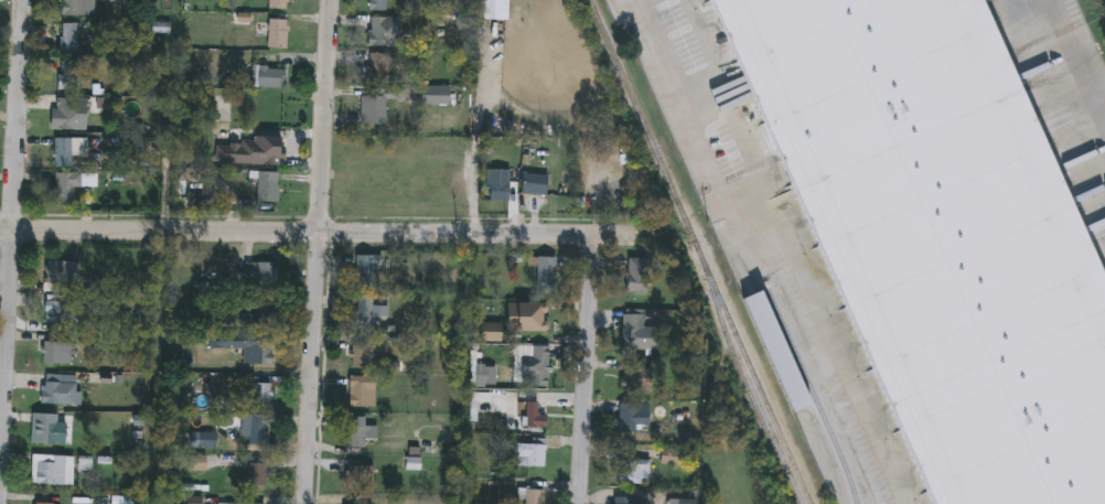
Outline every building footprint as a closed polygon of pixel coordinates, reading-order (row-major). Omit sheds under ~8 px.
[(64,18),(64,0),(92,0),(92,18),(64,18)] [(270,10),(270,0),(291,0),(291,10),(270,10)] [(372,13),(372,0),(391,0),(391,13),(372,13)] [(981,0),(1104,281),(1104,503),(936,503),(714,0),(981,0)] [(369,49),(369,19),(404,19),(404,49),(369,49)] [(289,50),(269,49),(270,20),(289,21),(289,50)] [(62,55),(62,24),(82,24),(82,55),(62,55)] [(397,78),(372,78),(372,55),(397,55),(397,78)] [(82,63),(82,92),(61,92),(61,63),(82,63)] [(285,88),(256,88),(256,69),(285,69),(285,88)] [(450,106),(423,106),(423,87),(450,87),(450,106)] [(364,126),(364,98),(388,98),(388,126),(364,126)] [(90,131),(55,131),(55,100),(90,100),(90,131)] [(79,140),(79,169),(55,169),(55,140),(79,140)] [(286,167),(229,165),(230,140),(286,141),(286,167)] [(280,204),(259,204),(259,173),(280,173),(280,204)] [(76,190),(76,207),(53,207),(53,174),(84,174),(84,190),(76,190)] [(541,197),(522,197),(522,180),(541,180),(541,197)] [(509,203),(487,203),(487,182),(509,182),(509,203)] [(647,297),(627,297),(629,250),(648,250),(647,297)] [(383,288),(357,288),(357,257),(383,257),(383,288)] [(537,259),(554,259),(554,293),(537,293),(537,259)] [(75,262),(75,286),(61,286),(61,292),(47,292),(47,262),(75,262)] [(279,264),(279,286),(246,286),(246,264),(279,264)] [(376,297),(376,307),(389,307),(389,320),(384,320),(384,328),(357,328),(357,297),(376,297)] [(46,324),(46,302),(75,302),(75,324),(46,324)] [(243,329),(243,315),(259,315),(259,304),(278,304),(278,329),(243,329)] [(624,350),(624,315),(644,315),(644,350),(624,350)] [(276,342),(275,366),(246,366),(246,351),(227,351),(227,342),(276,342)] [(73,344),(73,366),(43,366),(43,344),(73,344)] [(353,368),(353,346),(372,346),(372,368),(353,368)] [(549,347),(549,388),(516,387),(517,346),(549,347)] [(622,392),(627,366),(656,373),(651,398),(622,392)] [(44,406),(44,376),(82,376),(82,406),(44,406)] [(351,378),(378,378),(378,408),(351,408),(351,378)] [(272,407),(254,407),(254,385),(272,385),(272,407)] [(648,406),(648,433),(618,433),(618,406),(648,406)] [(271,447),(246,447),(246,417),(271,417),(271,447)] [(378,428),(378,439),(366,439),(366,449),(348,449),(348,419),(368,419),(368,428),(378,428)] [(40,446),(40,423),(65,423),(65,446),(40,446)] [(546,468),(516,468),(516,446),(546,446),(546,468)] [(75,487),(33,486),(33,457),(75,458),(75,487)] [(619,471),(626,471),(626,461),(651,462),(651,487),(618,486),(619,471)] [(269,489),(250,489),(250,465),(269,465),(269,489)] [(376,489),(348,489),(348,467),(376,467),(376,489)] [(544,491),(544,503),(524,503),(524,491),(544,491)]
